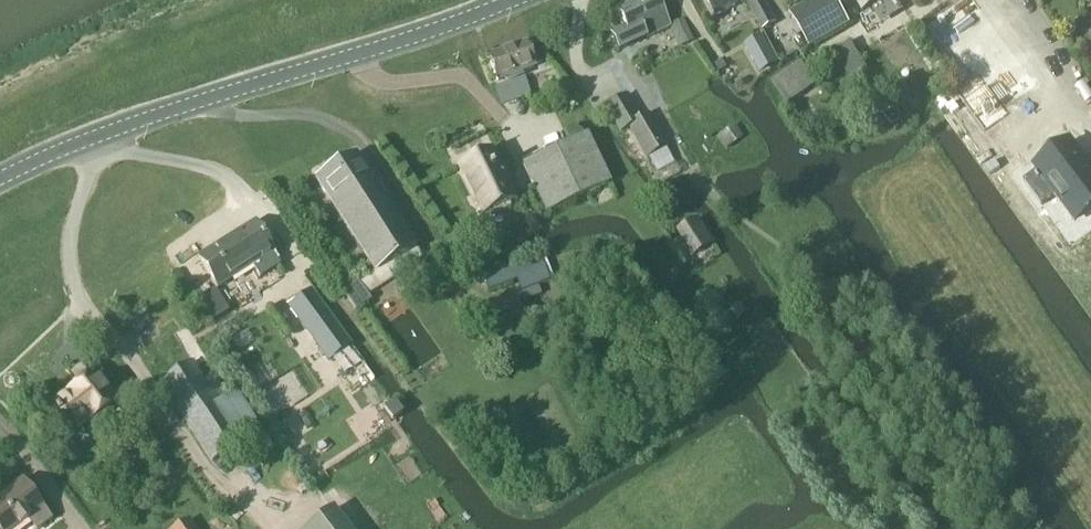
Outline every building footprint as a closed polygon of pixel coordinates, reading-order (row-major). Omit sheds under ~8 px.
[(625,27),(611,34),(618,49),(645,37),(645,36),(669,24),(657,0),(635,0),(616,9),(625,27)] [(742,0),(709,0),(717,14),(742,0)] [(746,0),(763,32),(777,24),(764,0),(747,0),(746,0)] [(790,14),(810,48),(850,24),(836,0),(813,0),(790,14)] [(883,0),(856,0),(863,12),(883,0)] [(924,27),(965,82),(953,90),(979,125),(980,126),(988,120),(1037,84),(973,0),(961,0),(924,27)] [(526,41),(488,54),(497,83),(507,79),(522,74),(536,70),(533,61),(532,57),(528,45),(526,41)] [(833,53),(850,81),(867,71),(850,43),(833,53)] [(771,51),(753,61),(760,73),(778,64),(771,51)] [(817,84),(801,61),(771,82),(787,105),(817,84)] [(508,83),(495,87),(501,105),(514,100),(531,95),(525,77),(508,83)] [(640,120),(626,96),(604,109),(618,133),(626,127),(646,161),(668,148),(648,115),(640,120)] [(715,139),(724,151),(744,137),(735,125),(715,139)] [(1040,126),(1007,152),(1050,207),(1083,181),(1040,126)] [(545,214),(609,184),(587,137),(523,168),(545,214)] [(457,167),(482,218),(516,201),(492,151),(457,167)] [(375,272),(415,247),(356,154),(316,180),(375,272)] [(692,258),(714,243),(698,218),(675,232),(692,258)] [(260,279),(279,266),(271,254),(273,253),(255,224),(202,259),(218,287),(251,266),(260,279)] [(516,268),(487,278),(490,289),(517,279),(522,292),(524,291),(525,293),(538,288),(542,286),(549,284),(540,258),(533,260),(516,266),(516,268)] [(357,284),(344,293),(357,311),(369,301),(357,284)] [(312,292),(290,308),(329,361),(351,346),(312,292)] [(212,462),(257,432),(205,353),(160,382),(212,462)] [(72,435),(117,404),(90,366),(75,376),(82,385),(52,406),(72,435)] [(50,520),(24,482),(0,498),(0,528),(16,528),(30,519),(36,528),(37,528),(50,520)] [(329,513),(308,528),(341,528),(329,513)] [(189,518),(174,528),(197,528),(189,518)]
